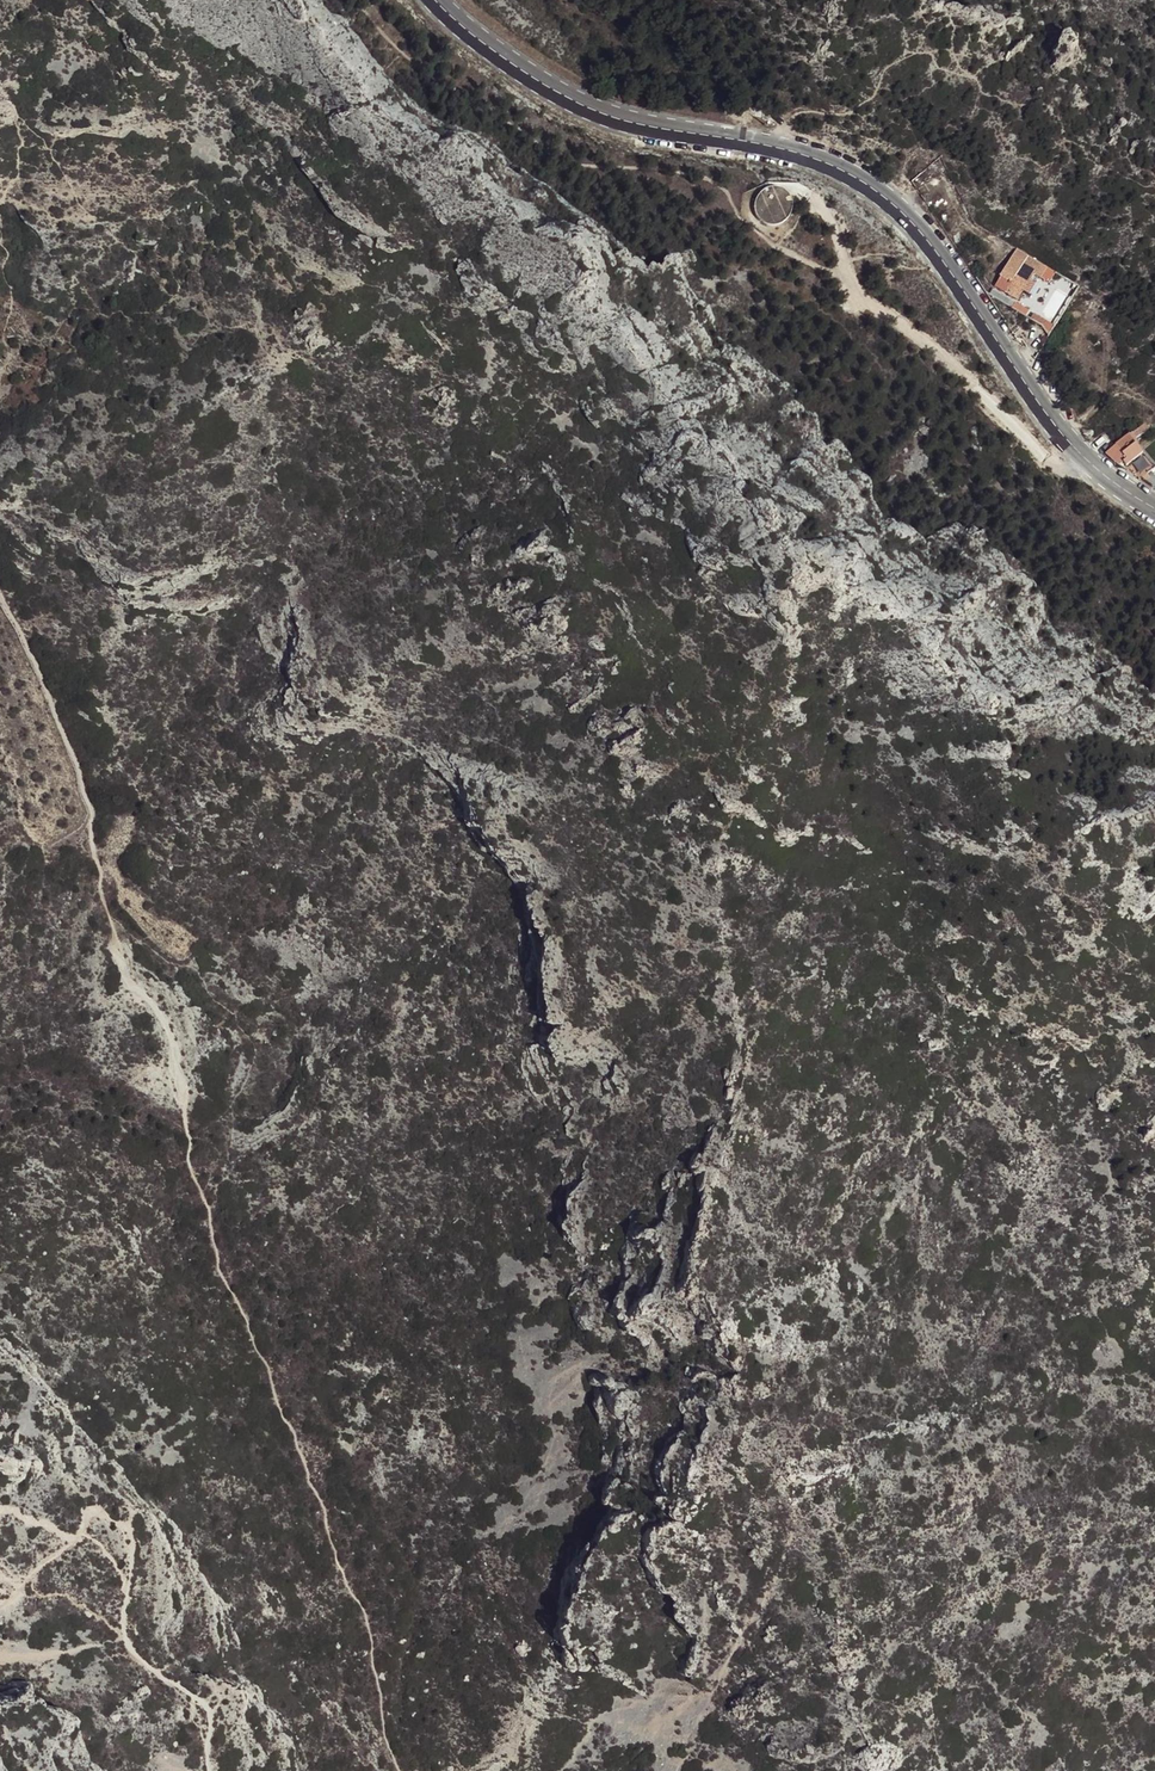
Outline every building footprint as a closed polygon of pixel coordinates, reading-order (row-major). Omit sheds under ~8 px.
[(776,188),(770,189),(764,191),(759,195),(756,201),(756,207),(757,213),(760,219),(765,223),(771,225),(777,225),(783,223),(788,220),(791,215),(793,209),(793,203),(791,198),(787,193),(782,190),(776,188)] [(1041,276),(1047,266),(1018,248),(1001,276),(1012,282),(1005,292),(1018,300),(1034,272),(1041,276)] [(1056,271),(1047,266),(1041,276),(1049,282),(1056,271)] [(1133,433),(1106,454),(1114,462),(1119,465),(1127,459),(1130,462),(1142,453),(1135,444),(1137,442),(1133,433)]
